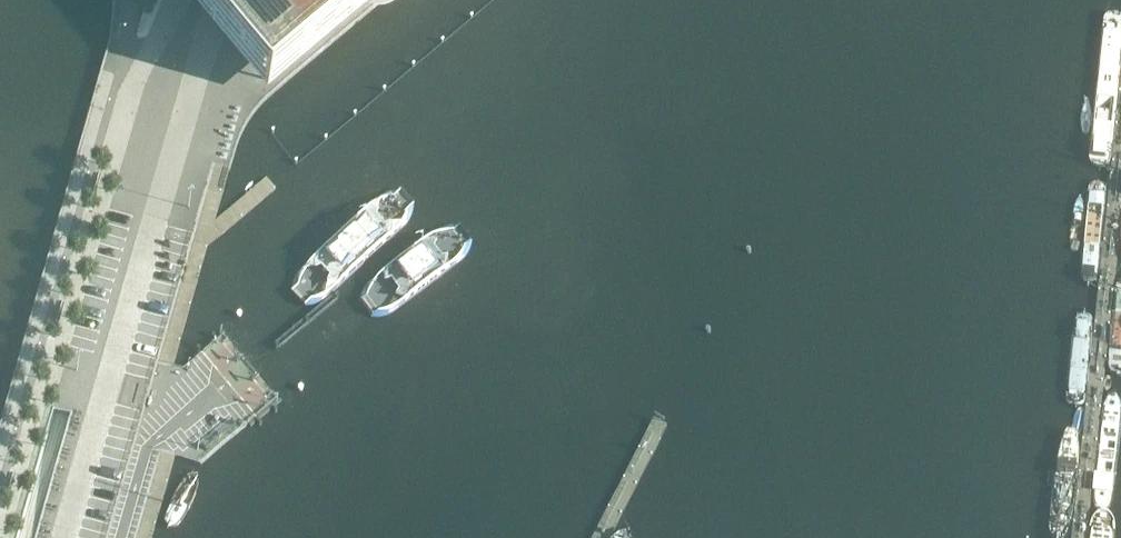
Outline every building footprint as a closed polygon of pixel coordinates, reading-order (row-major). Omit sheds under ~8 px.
[(266,96),(371,8),(375,9),(378,9),(382,8),(384,7),(386,6),(387,4),(390,0),(186,0),(266,96)] [(1100,60),(1101,62),(1101,64),(1102,65),(1103,66),(1104,68),(1105,69),(1106,69),(1108,70),(1110,70),(1111,70),(1113,69),(1114,69),(1116,68),(1117,66),(1118,65),(1118,63),(1119,62),(1120,42),(1120,0),(1107,0),(1100,60)] [(1093,98),(1081,207),(1081,208),(1081,210),(1082,211),(1083,213),(1084,214),(1085,215),(1087,216),(1088,216),(1090,216),(1092,216),(1093,216),(1095,215),(1096,214),(1097,213),(1098,211),(1099,210),(1099,208),(1112,98),(1111,96),(1110,95),(1109,93),(1108,92),(1107,91),(1105,91),(1103,90),(1102,90),(1100,91),(1098,91),(1097,92),(1095,93),(1094,94),(1093,96),(1093,98)] [(1077,248),(1065,357),(1065,359),(1065,360),(1066,362),(1067,363),(1068,364),(1069,365),(1071,366),(1072,366),(1074,367),(1076,366),(1077,366),(1079,365),(1080,364),(1081,363),(1082,362),(1083,360),(1083,359),(1096,248),(1095,247),(1094,245),(1093,244),(1092,243),(1091,242),(1089,241),(1087,241),(1086,241),(1084,241),(1082,241),(1081,242),(1079,243),(1078,245),(1077,246),(1077,248)] [(1060,390),(1048,499),(1048,501),(1049,502),(1049,504),(1050,505),(1051,506),(1053,507),(1054,508),(1056,508),(1057,509),(1059,508),(1061,508),(1062,507),(1063,506),(1065,505),(1065,504),(1066,502),(1066,500),(1079,390),(1079,389),(1078,387),(1077,386),(1075,385),(1074,384),(1072,383),(1071,383),(1069,383),(1067,383),(1066,383),(1064,384),(1063,385),(1062,387),(1061,388),(1060,390)] [(1093,503),(1093,504),(1094,506),(1094,507),(1095,509),(1096,510),(1098,511),(1099,512),(1101,512),(1103,512),(1104,512),(1106,512),(1107,511),(1109,510),(1110,509),(1111,507),(1111,506),(1111,504),(1120,421),(1120,389),(1120,388),(1119,387),(1117,387),(1116,386),(1114,386),(1112,386),(1111,387),(1109,388),(1108,389),(1107,390),(1106,392),(1105,394),(1093,503)] [(1052,537),(1070,537),(1071,533),(1070,532),(1070,530),(1069,529),(1068,527),(1066,526),(1065,526),(1063,525),(1061,525),(1060,526),(1058,526),(1057,527),(1055,528),(1054,530),(1054,531),(1053,533),(1052,537)] [(1092,537),(1111,537),(1111,536),(1111,534),(1110,533),(1109,531),(1108,530),(1106,529),(1105,529),(1103,528),(1101,528),(1099,529),(1098,529),(1096,530),(1095,531),(1094,533),(1093,534),(1093,536),(1092,537)]
